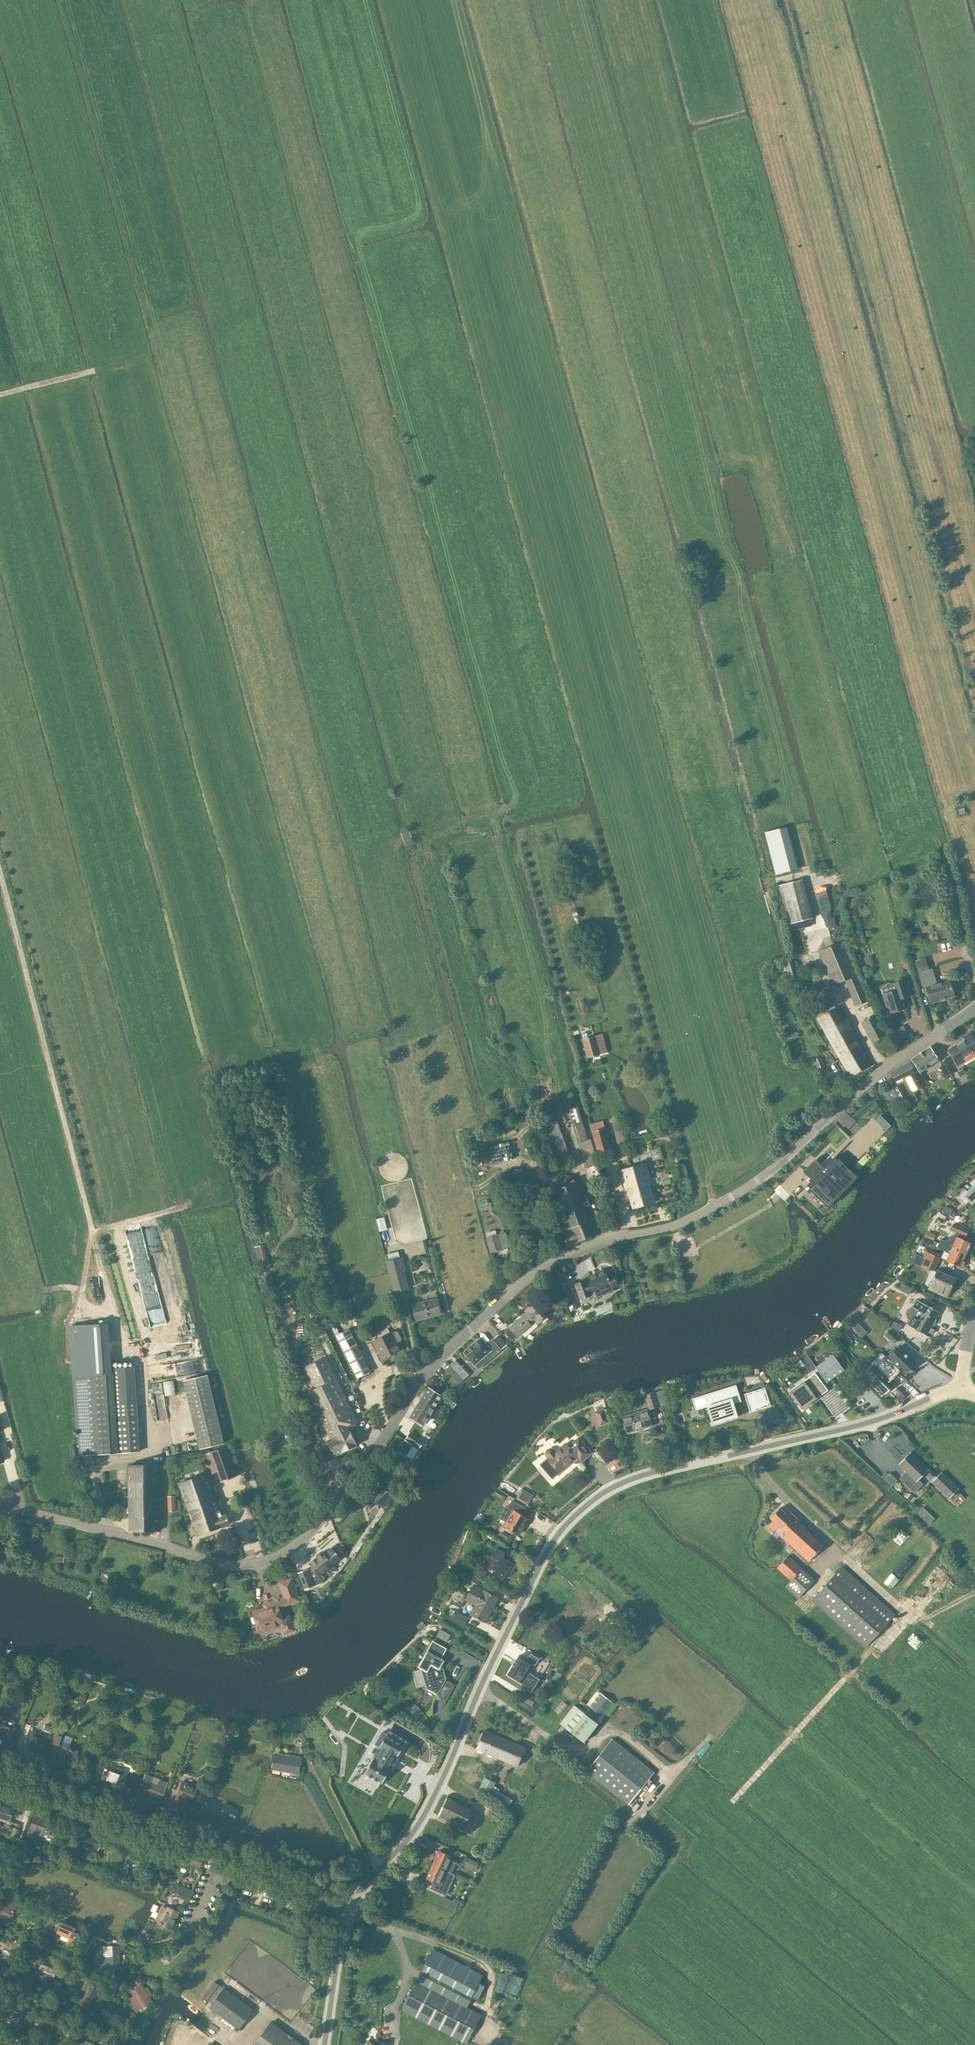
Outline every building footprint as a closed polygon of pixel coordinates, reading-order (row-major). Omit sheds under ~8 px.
[(787,827),(765,832),(776,875),(798,869),(787,827)] [(779,885),(789,923),(811,918),(801,879),(779,885)] [(845,981),(855,1006),(867,1001),(850,959),(842,941),(818,951),(833,986),(845,981)] [(870,967),(875,966),(871,956),(866,957),(870,967)] [(932,968),(918,973),(925,994),(929,993),(932,1003),(954,996),(949,980),(937,984),(932,968)] [(903,998),(912,995),(906,979),(890,984),(892,991),(883,994),(889,1014),(906,1008),(903,998)] [(872,1064),(839,1005),(818,1017),(851,1076),(872,1064)] [(887,1035),(876,1015),(862,1023),(872,1043),(887,1035)] [(963,1036),(965,1039),(948,1049),(958,1066),(965,1062),(963,1059),(974,1051),(974,1040),(970,1032),(963,1036)] [(596,1036),(585,1039),(589,1057),(601,1054),(596,1036)] [(904,1076),(905,1078),(915,1074),(917,1077),(923,1074),(921,1071),(939,1060),(930,1046),(911,1059),(912,1061),(891,1072),(896,1081),(904,1076)] [(820,1056),(809,1062),(810,1064),(811,1066),(815,1065),(816,1064),(818,1069),(819,1069),(821,1068),(824,1066),(825,1066),(820,1056)] [(966,1073),(964,1068),(958,1072),(960,1077),(966,1073)] [(894,1089),(899,1099),(902,1097),(904,1101),(915,1096),(913,1091),(922,1087),(917,1077),(915,1074),(905,1078),(907,1081),(902,1084),(903,1084),(894,1089)] [(894,1089),(887,1093),(893,1105),(900,1102),(899,1099),(894,1089)] [(611,1141),(607,1127),(592,1131),(598,1154),(612,1150),(609,1141),(611,1141)] [(813,1161),(804,1170),(813,1179),(807,1184),(817,1194),(822,1190),(834,1202),(851,1185),(857,1178),(856,1177),(835,1156),(822,1169),(813,1161)] [(634,1208),(655,1202),(655,1199),(657,1198),(655,1191),(653,1192),(645,1163),(621,1170),(627,1189),(629,1189),(634,1208)] [(965,1204),(969,1201),(972,1204),(974,1200),(974,1178),(970,1183),(973,1187),(968,1192),(966,1190),(958,1197),(965,1204)] [(601,1233),(582,1182),(553,1193),(567,1229),(563,1231),(568,1245),(601,1233)] [(813,1222),(809,1227),(813,1231),(817,1226),(813,1222)] [(941,1239),(939,1243),(966,1255),(971,1243),(965,1240),(966,1237),(969,1229),(955,1223),(954,1224),(951,1230),(956,1232),(955,1235),(954,1235),(950,1237),(949,1239),(945,1240),(941,1239)] [(499,1233),(486,1237),(490,1252),(503,1248),(499,1233)] [(960,1267),(966,1255),(939,1243),(937,1247),(950,1253),(946,1261),(960,1267)] [(926,1251),(923,1257),(938,1264),(940,1257),(926,1251)] [(403,1257),(400,1257),(387,1261),(395,1292),(409,1288),(404,1270),(407,1270),(403,1257)] [(935,1271),(938,1264),(923,1257),(920,1264),(935,1271)] [(575,1284),(581,1299),(585,1298),(584,1296),(594,1292),(596,1297),(613,1291),(612,1288),(617,1286),(613,1274),(607,1276),(605,1271),(604,1271),(604,1269),(597,1272),(598,1273),(589,1277),(590,1281),(587,1282),(586,1280),(575,1284)] [(955,1279),(936,1271),(929,1288),(947,1297),(948,1295),(950,1295),(952,1291),(951,1289),(955,1279)] [(563,1289),(569,1303),(574,1301),(569,1286),(563,1289)] [(328,1296),(326,1290),(311,1294),(313,1301),(328,1296)] [(437,1298),(413,1304),(416,1320),(441,1313),(437,1298)] [(917,1299),(913,1306),(912,1306),(911,1306),(909,1307),(908,1308),(907,1308),(906,1309),(906,1311),(905,1312),(905,1313),(905,1314),(905,1316),(906,1317),(907,1319),(910,1320),(908,1324),(931,1337),(935,1329),(931,1327),(940,1312),(917,1299)] [(527,1312),(510,1326),(509,1326),(503,1331),(512,1341),(518,1336),(518,1337),(536,1321),(538,1323),(547,1315),(536,1301),(525,1310),(527,1312)] [(343,1310),(345,1313),(349,1321),(356,1316),(350,1307),(345,1309),(343,1310)] [(555,1309),(558,1316),(564,1313),(561,1307),(555,1309)] [(856,1321),(851,1325),(856,1330),(860,1325),(856,1321)] [(891,1327),(898,1331),(902,1325),(894,1321),(891,1327)] [(107,1323),(71,1326),(74,1376),(77,1429),(78,1429),(78,1430),(79,1455),(107,1453),(114,1453),(140,1451),(135,1372),(135,1367),(110,1368),(107,1323)] [(371,1371),(350,1328),(336,1335),(357,1378),(371,1371)] [(889,1330),(885,1335),(894,1343),(899,1338),(889,1330)] [(396,1331),(393,1333),(392,1331),(373,1341),(382,1359),(401,1350),(398,1342),(401,1341),(402,1339),(398,1332),(396,1331)] [(481,1337),(463,1352),(474,1366),(486,1355),(490,1360),(502,1350),(493,1339),(492,1338),(486,1343),(481,1337)] [(816,1366),(827,1382),(851,1365),(838,1347),(831,1352),(833,1354),(816,1366)] [(889,1356),(905,1373),(915,1364),(898,1347),(889,1356)] [(896,1370),(882,1356),(865,1372),(884,1393),(893,1384),(889,1380),(897,1372),(896,1370)] [(307,1366),(317,1387),(308,1392),(331,1439),(328,1441),(335,1456),(342,1452),(343,1452),(358,1445),(351,1431),(350,1431),(349,1428),(358,1423),(326,1357),(307,1366)] [(462,1367),(456,1360),(451,1364),(460,1374),(463,1370),(461,1368),(462,1367)] [(811,1361),(805,1365),(810,1372),(815,1368),(815,1366),(811,1361)] [(460,1374),(451,1364),(446,1369),(455,1379),(460,1384),(465,1379),(460,1374)] [(817,1398),(811,1390),(822,1382),(815,1373),(789,1391),(802,1409),(807,1405),(817,1398)] [(207,1375),(184,1381),(200,1449),(224,1443),(207,1375)] [(430,1386),(435,1389),(440,1382),(434,1379),(430,1386)] [(736,1385),(705,1395),(712,1418),(711,1418),(713,1424),(738,1416),(734,1403),(741,1401),(736,1385)] [(421,1398),(435,1407),(443,1396),(428,1387),(421,1398)] [(762,1394),(754,1397),(758,1409),(766,1407),(771,1406),(767,1393),(762,1394)] [(623,1419),(629,1440),(665,1429),(656,1397),(646,1400),(647,1404),(628,1409),(630,1417),(623,1419)] [(425,1424),(435,1407),(421,1398),(411,1416),(425,1424)] [(609,1422),(604,1407),(594,1411),(600,1426),(609,1422)] [(410,1433),(406,1438),(420,1447),(423,1442),(410,1433)] [(547,1457),(547,1458),(542,1463),(554,1477),(559,1472),(573,1460),(576,1462),(578,1462),(580,1461),(581,1462),(592,1452),(579,1437),(569,1444),(566,1441),(557,1450),(553,1448),(550,1447),(548,1448),(546,1451),(545,1454),(547,1457)] [(398,1451),(406,1456),(413,1445),(405,1440),(398,1451)] [(226,1447),(212,1451),(222,1481),(237,1476),(226,1447)] [(901,1478),(914,1492),(922,1484),(918,1480),(926,1472),(931,1477),(935,1474),(929,1468),(927,1470),(910,1453),(900,1464),(907,1471),(901,1478)] [(149,1483),(159,1482),(159,1464),(130,1465),(130,1530),(150,1530),(149,1517),(145,1517),(145,1504),(148,1504),(148,1500),(142,1500),(142,1495),(149,1495),(149,1483)] [(933,1482),(933,1481),(949,1497),(949,1498),(959,1489),(959,1488),(958,1488),(942,1473),(942,1472),(941,1472),(932,1481),(933,1482)] [(222,1515),(220,1509),(207,1473),(180,1483),(198,1535),(230,1524),(226,1513),(222,1515)] [(886,1478),(892,1484),(897,1479),(891,1473),(886,1478)] [(160,1530),(159,1482),(149,1483),(149,1495),(142,1495),(142,1500),(148,1500),(148,1504),(145,1504),(145,1517),(149,1517),(150,1530),(160,1530)] [(391,1494),(384,1487),(373,1497),(379,1505),(391,1494)] [(521,1488),(516,1498),(528,1505),(533,1495),(521,1488)] [(530,1510),(512,1500),(508,1507),(506,1506),(500,1515),(507,1519),(504,1525),(519,1534),(528,1518),(526,1517),(530,1510)] [(798,1522),(800,1521),(789,1511),(787,1514),(780,1507),(771,1518),(783,1529),(779,1533),(809,1561),(823,1545),(798,1522)] [(923,1507),(917,1513),(929,1524),(935,1518),(923,1507)] [(323,1552),(310,1564),(312,1567),(308,1570),(308,1569),(299,1573),(305,1589),(314,1585),(312,1581),(319,1575),(320,1576),(326,1570),(330,1575),(337,1569),(333,1565),(341,1558),(337,1554),(338,1553),(336,1552),(336,1553),(332,1548),(325,1554),(323,1552)] [(482,1563),(483,1564),(494,1570),(492,1574),(501,1579),(506,1570),(510,1573),(515,1563),(503,1557),(506,1553),(496,1548),(492,1556),(487,1554),(482,1563)] [(791,1580),(802,1568),(788,1555),(777,1567),(791,1580)] [(842,1566),(812,1600),(865,1648),(895,1614),(842,1566)] [(802,1568),(791,1580),(785,1587),(798,1598),(815,1579),(802,1568)] [(479,1585),(481,1581),(474,1576),(471,1581),(479,1585)] [(257,1632),(260,1632),(280,1625),(281,1628),(283,1629),(284,1629),(286,1634),(295,1631),(290,1615),(283,1616),(279,1606),(299,1600),(292,1579),(280,1583),(284,1596),(264,1604),(265,1607),(254,1611),(257,1623),(255,1626),(257,1632)] [(483,1590),(473,1584),(465,1599),(475,1605),(470,1614),(485,1622),(499,1597),(484,1589),(483,1590)] [(468,1617),(455,1610),(451,1617),(464,1624),(468,1617)] [(624,1619),(630,1624),(638,1615),(632,1610),(624,1619)] [(451,1635),(440,1629),(436,1636),(447,1642),(451,1635)] [(422,1668),(413,1670),(418,1687),(427,1685),(426,1687),(438,1694),(446,1680),(447,1678),(442,1663),(444,1660),(442,1658),(439,1657),(442,1650),(432,1644),(428,1651),(427,1651),(419,1666),(420,1667),(422,1668)] [(520,1655),(508,1674),(522,1683),(521,1685),(532,1692),(540,1679),(529,1671),(534,1663),(536,1665),(540,1658),(531,1653),(527,1659),(520,1655)] [(522,1699),(532,1706),(536,1698),(527,1692),(522,1699)] [(600,1692),(584,1712),(599,1723),(615,1703),(600,1692)] [(5,1703),(1,1710),(6,1713),(10,1706),(5,1703)] [(570,1730),(584,1712),(575,1704),(560,1723),(570,1730)] [(421,1722),(425,1714),(408,1705),(404,1713),(410,1716),(409,1718),(415,1721),(416,1719),(421,1722)] [(45,1724),(43,1729),(51,1733),(51,1732),(52,1731),(53,1727),(54,1727),(45,1724)] [(8,1742),(13,1730),(12,1729),(0,1725),(0,1739),(8,1742)] [(525,1747),(485,1730),(477,1749),(517,1766),(525,1747)] [(375,1744),(382,1748),(376,1759),(374,1758),(365,1773),(367,1774),(364,1779),(364,1778),(363,1779),(378,1787),(380,1782),(382,1783),(391,1768),(390,1767),(396,1756),(397,1757),(405,1744),(383,1731),(375,1744)] [(26,1734),(21,1747),(38,1754),(43,1741),(26,1734)] [(654,1772),(612,1738),(586,1771),(629,1804),(654,1772)] [(56,1745),(51,1760),(67,1766),(68,1763),(73,1749),(68,1747),(57,1743),(56,1745)] [(310,1751),(308,1744),(301,1746),(303,1753),(310,1751)] [(298,1773),(299,1769),(301,1757),(276,1753),(273,1768),(298,1773)] [(204,1766),(202,1774),(204,1775),(208,1776),(210,1769),(206,1767),(204,1766)] [(104,1768),(100,1779),(119,1786),(122,1775),(104,1768)] [(479,1790),(489,1794),(490,1795),(496,1782),(485,1777),(479,1790)] [(126,1778),(124,1784),(131,1786),(133,1780),(126,1778)] [(165,1789),(142,1779),(138,1789),(162,1799),(165,1789)] [(181,1780),(176,1795),(192,1801),(197,1788),(190,1786),(190,1784),(181,1780)] [(464,1828),(472,1811),(474,1807),(448,1795),(438,1816),(464,1828)] [(239,1809),(224,1802),(218,1815),(233,1822),(239,1809)] [(9,1821),(14,1808),(0,1804),(0,1818),(9,1821)] [(491,1809),(487,1816),(499,1822),(500,1823),(503,1816),(491,1809)] [(41,1819),(41,1821),(33,1818),(29,1829),(48,1836),(52,1825),(46,1823),(47,1821),(41,1819)] [(78,1831),(74,1841),(97,1850),(101,1839),(78,1831)] [(198,1867),(204,1857),(181,1849),(177,1859),(198,1867)] [(439,1850),(433,1864),(446,1870),(451,1873),(455,1865),(454,1863),(450,1861),(452,1856),(439,1850)] [(143,1859),(125,1852),(123,1858),(125,1859),(123,1865),(119,1863),(115,1873),(125,1877),(131,1861),(141,1865),(143,1859)] [(479,1862),(466,1856),(462,1864),(475,1870),(479,1862)] [(111,1868),(115,1862),(110,1858),(106,1864),(111,1868)] [(446,1894),(453,1880),(455,1874),(451,1873),(446,1870),(433,1864),(427,1878),(434,1881),(431,1888),(446,1894)] [(185,1887),(176,1883),(174,1887),(179,1890),(183,1892),(185,1887)] [(334,1885),(327,1883),(325,1889),(331,1891),(334,1885)] [(176,1896),(184,1900),(187,1894),(183,1892),(179,1890),(176,1896)] [(10,1919),(17,1907),(18,1904),(8,1899),(1,1895),(0,1898),(0,1914),(10,1919)] [(441,1904),(455,1910),(460,1900),(455,1898),(454,1901),(444,1897),(441,1904)] [(320,1903),(317,1911),(323,1913),(326,1905),(320,1903)] [(179,1913),(167,1907),(159,1923),(171,1929),(179,1913)] [(52,1919),(48,1928),(69,1937),(66,1943),(74,1946),(79,1932),(72,1930),(73,1925),(59,1919),(58,1921),(52,1919)] [(179,1939),(166,1950),(160,1955),(165,1960),(170,1956),(184,1945),(179,1939)] [(112,1956),(100,1957),(100,1971),(114,1976),(113,1967),(119,1967),(118,1946),(112,1946),(112,1956)] [(78,1950),(74,1957),(81,1960),(84,1953),(83,1954),(78,1950)] [(138,1973),(148,1954),(141,1950),(131,1970),(138,1973)] [(37,1968),(35,1975),(52,1983),(54,1976),(37,1968)] [(14,1973),(11,1979),(17,1982),(20,1975),(14,1973)] [(128,1974),(126,1978),(131,1982),(134,1977),(128,1974)] [(99,1988),(85,1980),(80,1990),(82,1990),(75,2002),(88,2009),(95,1998),(96,1999),(99,1994),(97,1993),(99,1988)] [(482,2015),(417,1980),(401,2009),(466,2044),(482,2015)] [(202,1997),(209,2002),(221,1986),(214,1981),(202,1997)] [(152,2001),(148,1995),(150,1994),(145,1986),(142,1988),(140,1984),(131,1990),(132,1991),(131,1991),(140,2006),(142,2009),(149,2004),(148,2003),(152,2001)] [(224,1987),(210,2006),(209,2007),(218,2014),(239,2029),(254,2009),(224,1987)] [(0,2013),(0,2018),(16,2024),(23,2006),(5,1999),(0,2013)] [(37,2014),(32,2027),(49,2034),(54,2021),(37,2014)] [(285,2032),(271,2022),(254,2044),(301,2044),(302,2044),(285,2032)] [(119,2042),(117,2035),(111,2037),(112,2044),(119,2042)]
